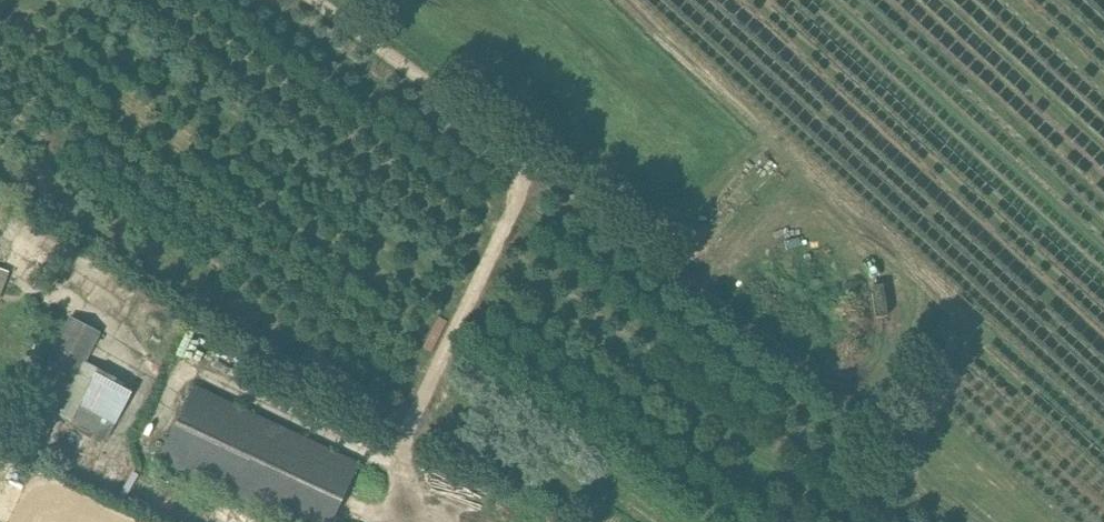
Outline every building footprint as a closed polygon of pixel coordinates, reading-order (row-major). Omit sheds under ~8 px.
[(11,272),(0,268),(0,299),(11,272)] [(101,332),(72,317),(10,434),(39,450),(101,332)] [(107,442),(134,393),(112,381),(114,376),(101,370),(99,375),(96,373),(70,422),(107,442)] [(161,458),(297,521),(332,521),(360,465),(195,387),(161,458)] [(0,486),(0,518),(7,521),(19,495),(0,486)]
